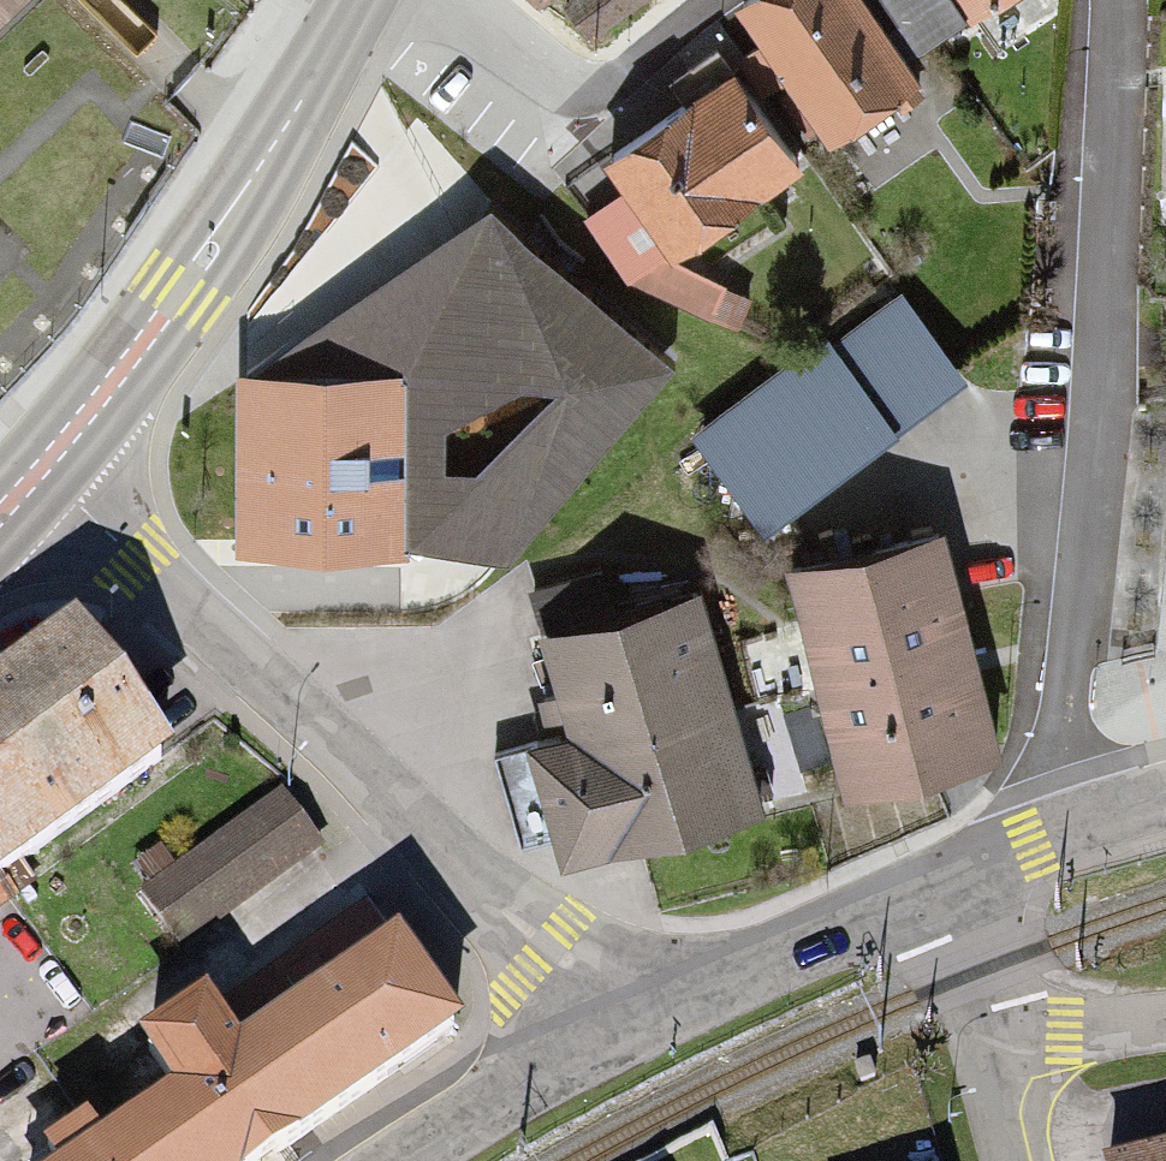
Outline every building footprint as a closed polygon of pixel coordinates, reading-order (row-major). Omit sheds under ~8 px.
[(863,0),(761,0),(749,8),(834,137),(917,83),(863,0)] [(755,79),(618,168),(672,251),(809,162),(755,79)] [(246,391),(244,554),(399,558),(399,538),(510,559),(660,375),(489,229),(246,391)] [(963,385),(900,302),(832,354),(825,346),(698,441),(768,533),(963,385)] [(1003,756),(949,544),(805,580),(859,793),(1003,756)] [(769,810),(717,609),(567,648),(589,732),(539,746),(569,862),(769,810)] [(86,649),(0,710),(0,881),(7,890),(174,773),(86,649)] [(320,862),(279,804),(141,901),(183,959),(320,862)] [(58,1160),(238,1160),(463,1003),(407,922),(242,1037),(207,988),(146,1030),(179,1077),(58,1160)]
